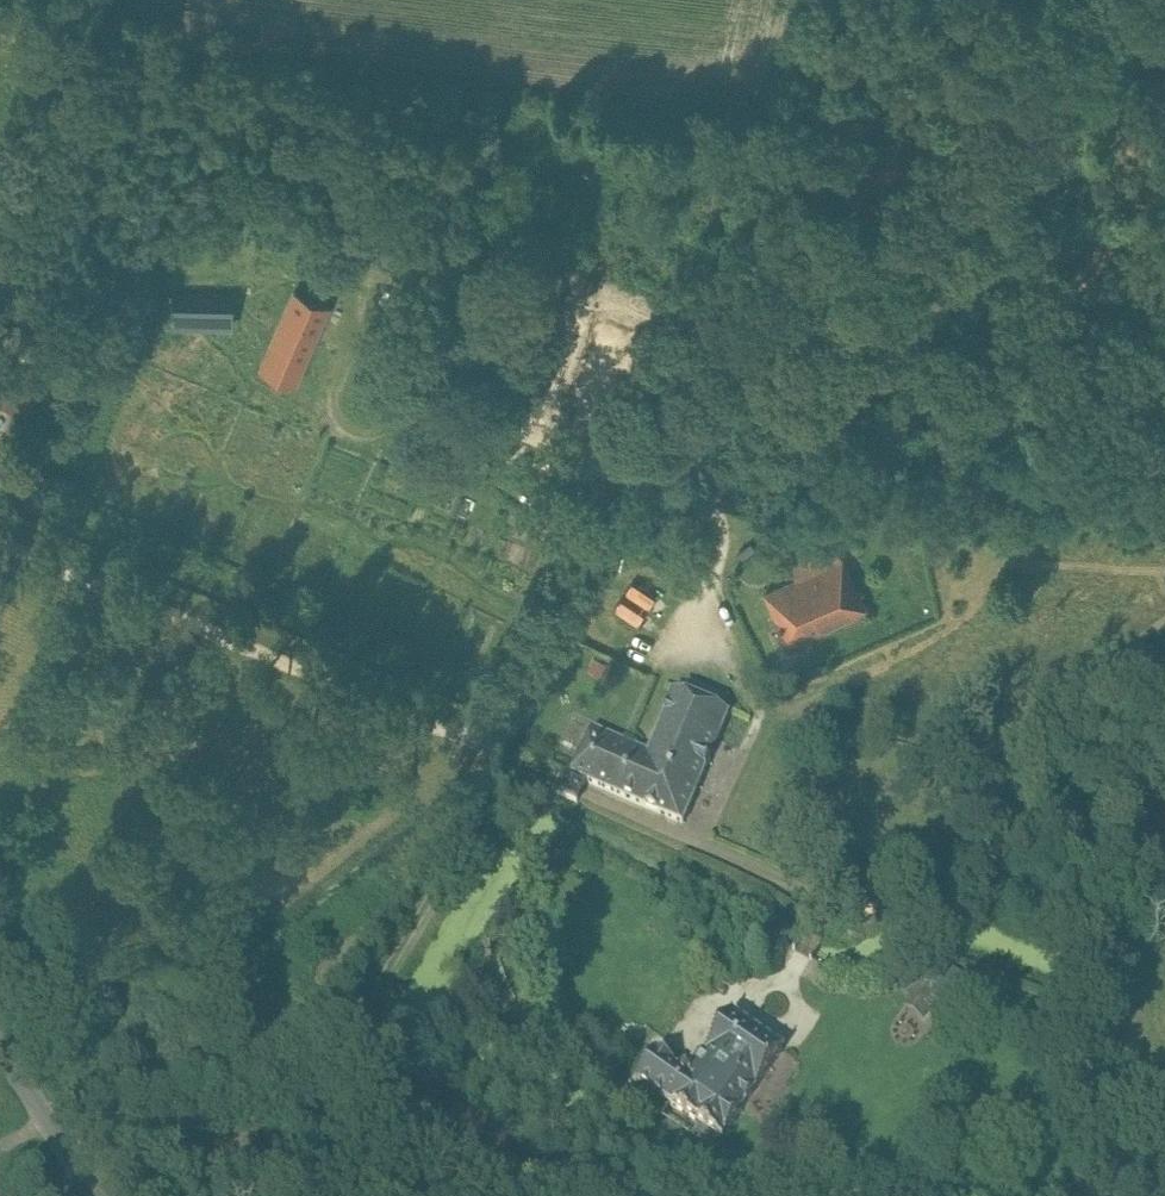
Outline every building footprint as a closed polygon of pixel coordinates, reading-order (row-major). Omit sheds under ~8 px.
[(261,360),(260,362),(299,377),(299,376),(295,374),(327,297),(331,299),(332,297),(293,282),(293,283),(297,285),(265,362),(261,360)] [(174,322),(182,322),(234,323),(235,297),(211,297),(211,295),(198,295),(198,297),(174,296),(174,318),(174,322)] [(765,593),(788,646),(866,611),(843,558),(765,593)] [(561,789),(558,793),(577,801),(579,797),(584,784),(586,780),(683,822),(684,820),(716,743),(730,712),(723,709),(728,696),(686,679),(681,692),(674,689),(661,720),(648,750),(593,726),(573,770),(571,773),(568,771),(566,776),(561,789)] [(921,1018),(931,1005),(960,1025),(984,991),(925,950),(898,987),(910,996),(904,1004),(921,1018)] [(637,1080),(671,1103),(670,1103),(700,1124),(692,1135),(713,1149),(721,1138),(722,1139),(784,1048),(733,1012),(693,1070),(687,1067),(683,1069),(682,1070),(673,1064),(675,1062),(657,1050),(637,1080)]
